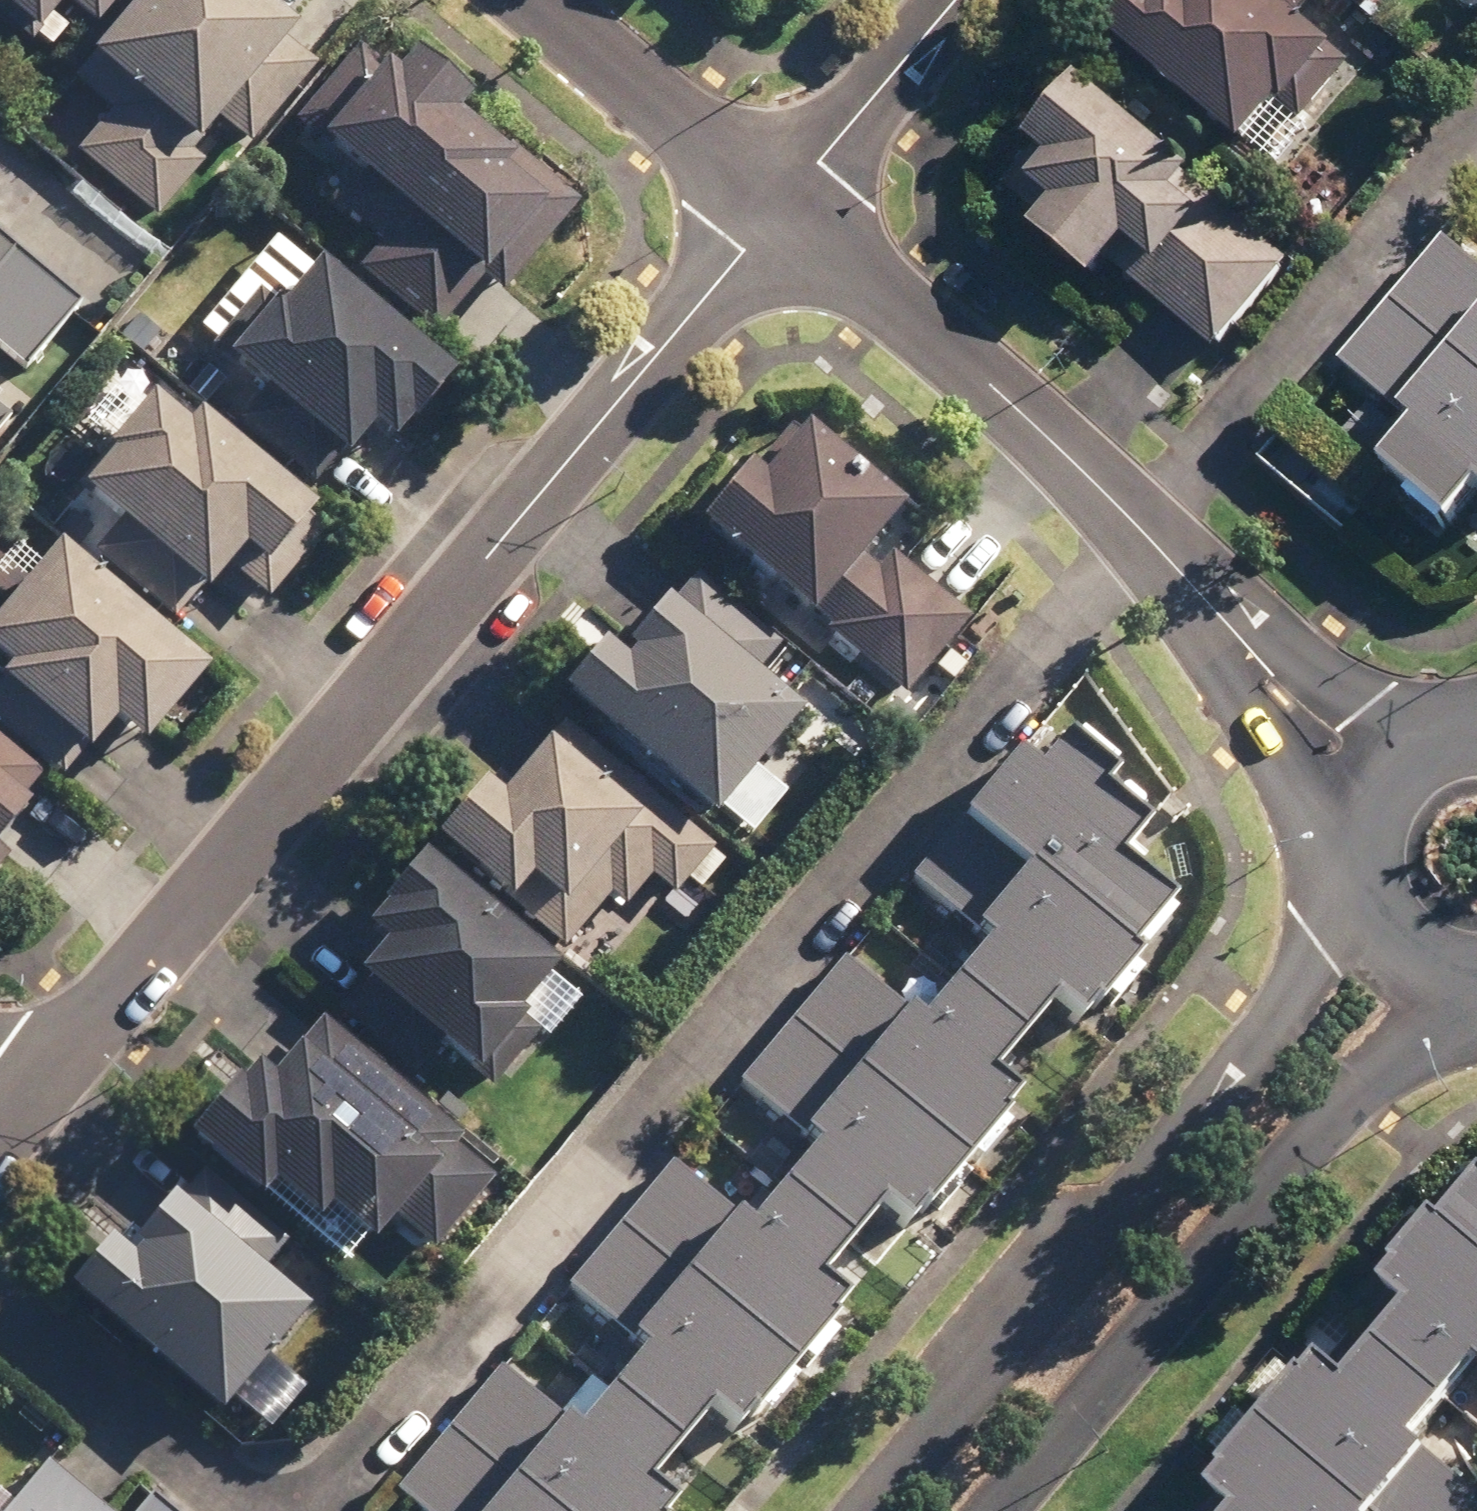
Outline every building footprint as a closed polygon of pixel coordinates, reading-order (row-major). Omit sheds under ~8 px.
[(4,10),(13,0),(52,34),(81,0),(0,0),(0,7),(4,10)] [(80,73),(120,109),(84,148),(165,222),(218,164),(207,153),(235,123),(262,148),(337,66),(306,38),(317,26),(288,0),(147,0),(80,73)] [(1133,32),(1264,145),(1349,46),(1307,9),(1315,0),(1161,0),(1133,32)] [(365,46),(303,122),(372,178),(347,209),(390,245),(367,274),(443,337),(496,273),(503,279),(557,214),(572,226),(587,208),(553,179),(545,189),(520,168),(532,153),(465,97),(478,82),(436,47),(418,69),(403,57),(393,69),(365,46)] [(1211,175),(1099,73),(1043,136),(1054,145),(1014,189),(1116,281),(1130,266),(1223,350),(1303,261),(1233,198),(1221,212),(1197,190),(1211,175)] [(1302,402),(1476,551),(1476,199),(1302,402)] [(34,377),(92,310),(0,231),(0,347),(34,377)] [(458,365),(329,261),(288,311),(263,290),(221,342),(276,386),(246,423),(324,485),(351,451),(362,459),(389,426),(401,435),(458,365)] [(332,504),(215,411),(204,425),(165,393),(87,491),(126,522),(100,554),(182,620),(209,586),(221,595),(260,547),(283,565),(332,504)] [(29,419),(0,395),(0,453),(29,419)] [(713,515),(917,699),(982,628),(909,562),(945,523),(814,404),(713,515)] [(62,539),(0,610),(0,652),(17,666),(0,686),(0,717),(68,776),(98,741),(107,749),(132,721),(148,734),(208,665),(62,539)] [(788,649),(705,577),(641,641),(628,628),(575,681),(731,818),(735,814),(760,836),(797,794),(770,771),(815,720),(764,675),(788,649)] [(378,1510),(691,1510),(1227,870),(1042,717),(378,1510)] [(681,895),(721,849),(573,721),(519,783),(509,773),(452,839),(528,906),(548,883),(559,894),(537,919),(575,952),(591,934),(602,944),(660,876),(681,895)] [(47,811),(33,797),(47,782),(0,735),(0,858),(47,811)] [(574,968),(440,852),(382,919),(399,934),(340,1002),(424,1075),(451,1043),(490,1076),(544,1013),(539,1009),(574,968)] [(473,1140),(328,1020),(284,1073),(268,1060),(207,1135),(280,1195),(290,1182),(338,1221),(349,1208),(396,1247),(412,1228),(442,1253),(500,1183),(463,1152),(473,1140)] [(1476,1499),(1476,1165),(1194,1510),(1467,1510),(1476,1499)] [(127,1232),(82,1284),(236,1415),(325,1312),(272,1267),(298,1237),(215,1166),(145,1248),(127,1232)] [(57,1475),(27,1510),(101,1510),(57,1475)] [(153,1494),(139,1510),(174,1510),(153,1494)]
